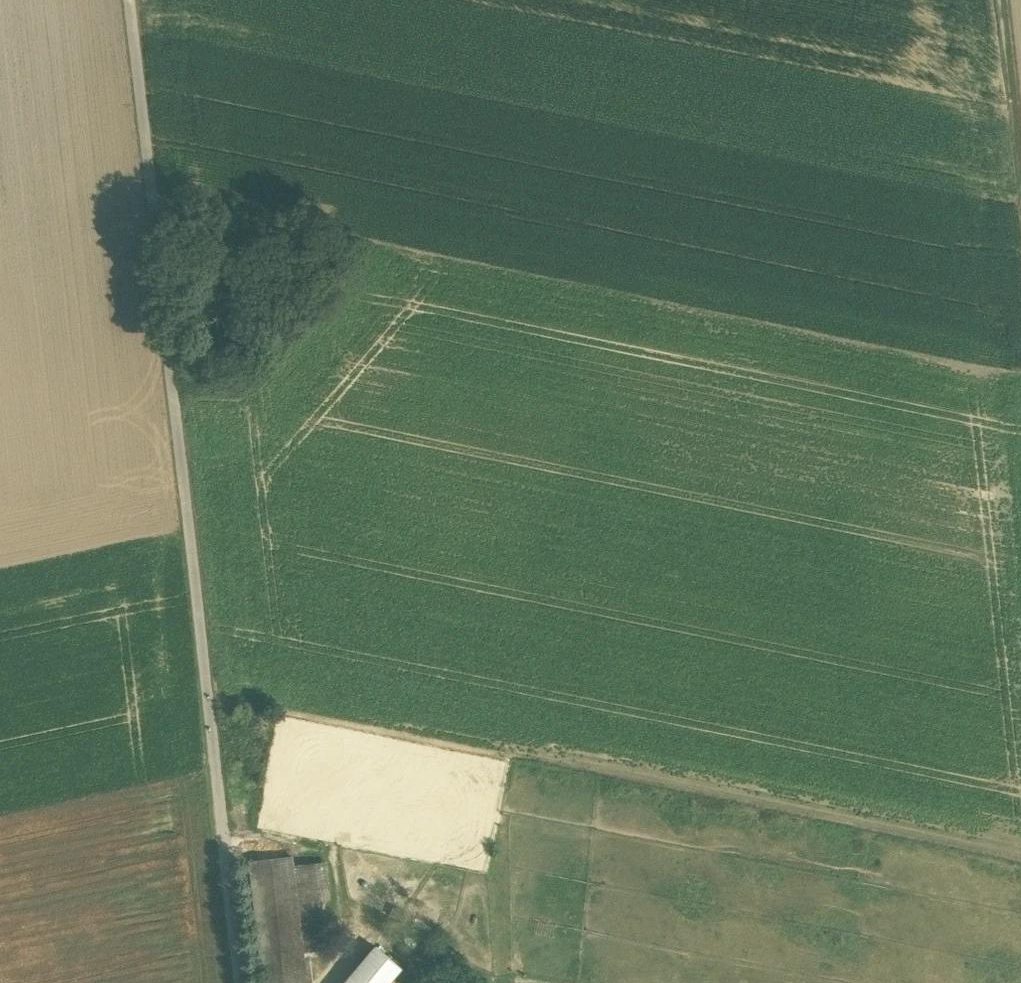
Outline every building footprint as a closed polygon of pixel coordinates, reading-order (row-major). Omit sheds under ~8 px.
[(249,860),(263,982),(306,982),(302,954),(292,865),(291,856),(249,860)] [(323,951),(313,863),(292,865),(302,954),(323,951)] [(346,982),(388,982),(390,980),(401,966),(376,946),(346,982)]
